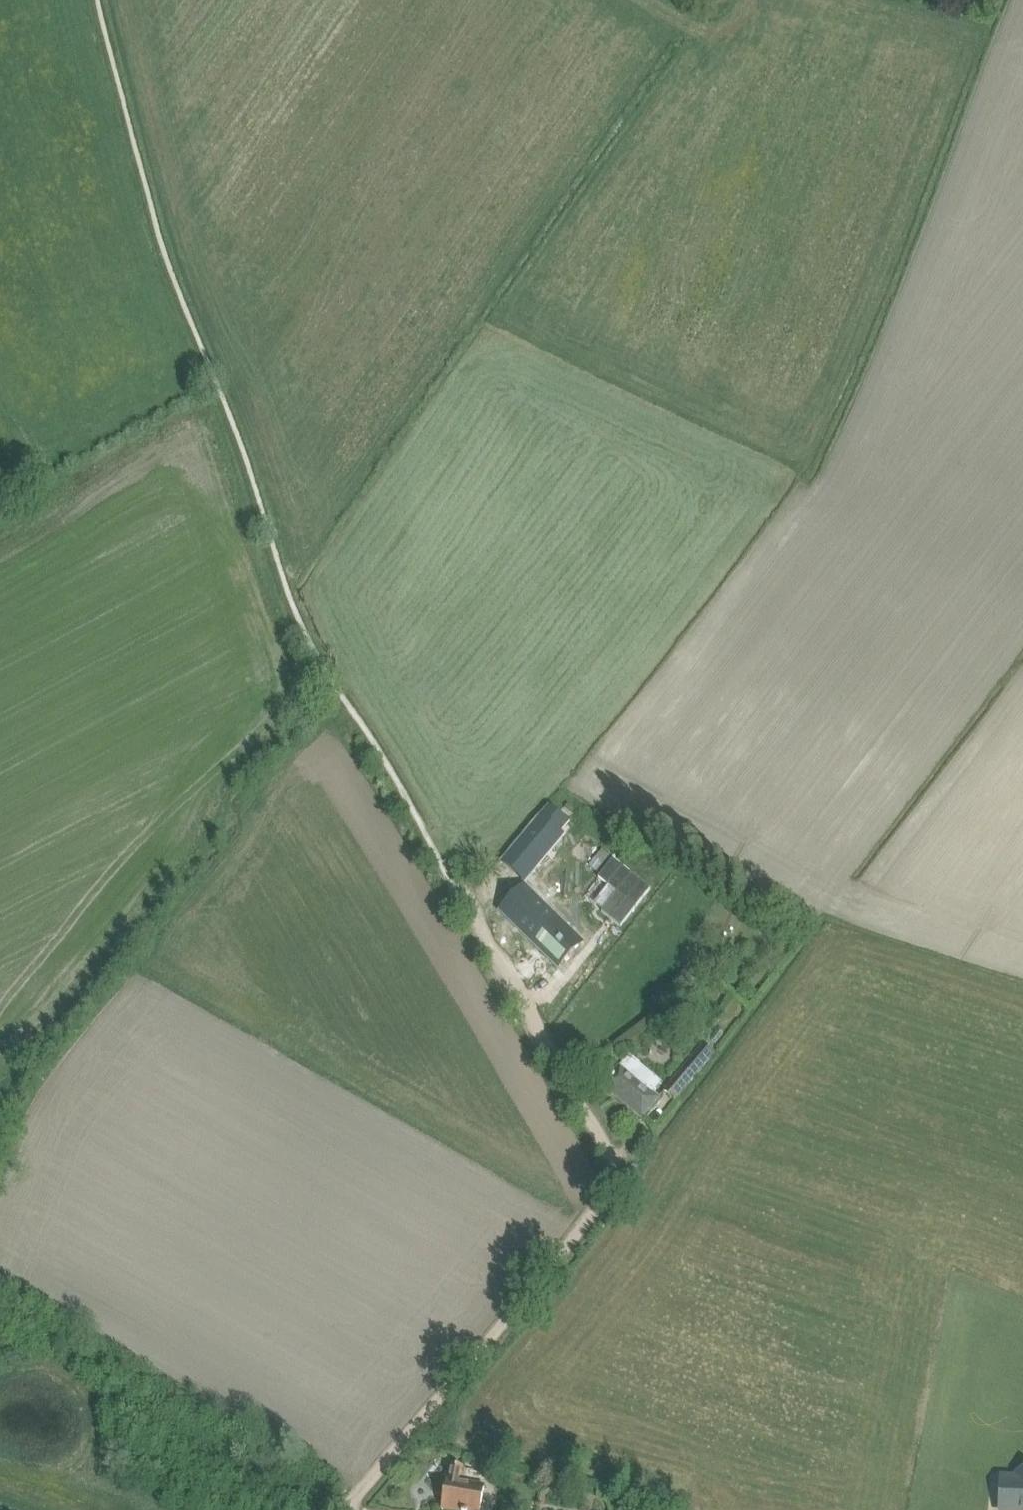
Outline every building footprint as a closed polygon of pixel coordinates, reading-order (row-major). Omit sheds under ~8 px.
[(613,859),(599,878),(617,892),(602,912),(621,927),(651,888),(613,859)] [(520,878),(497,903),(546,948),(569,924),(520,878)] [(665,1091),(677,1101),(714,1055),(702,1046),(665,1091)] [(642,1118),(655,1103),(659,1098),(655,1095),(664,1084),(630,1055),(604,1086),(642,1118)] [(484,1486),(461,1481),(464,1467),(451,1465),(442,1509),(443,1509),(480,1509),(484,1486)] [(1001,1509),(1022,1509),(1022,1472),(1019,1474),(1019,1480),(1002,1479),(1001,1509)]
